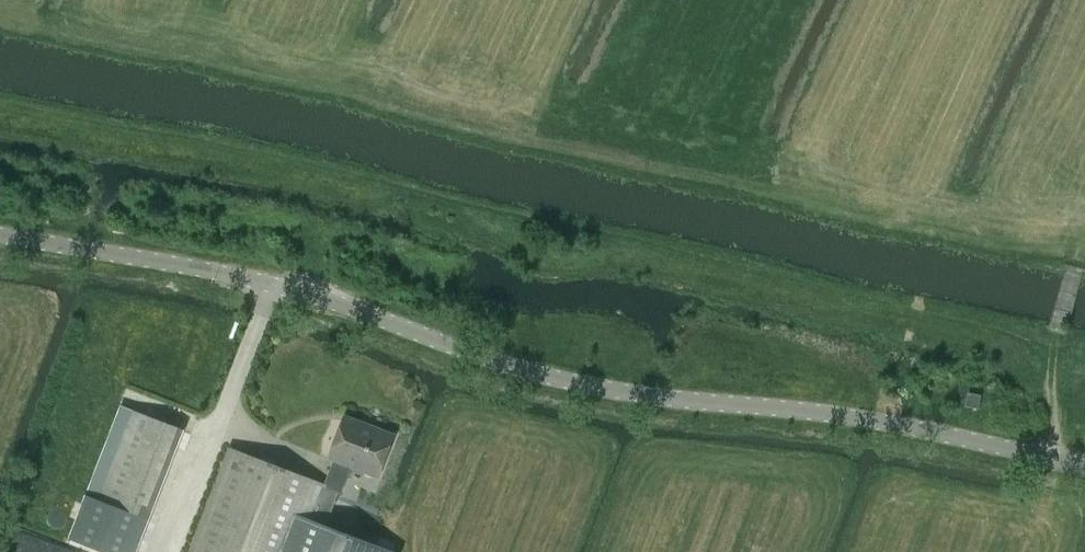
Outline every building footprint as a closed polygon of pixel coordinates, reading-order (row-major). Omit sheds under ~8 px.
[(979,409),(981,396),(968,393),(966,406),(979,409)] [(127,428),(99,501),(148,520),(177,447),(183,430),(134,411),(127,428)] [(325,485),(325,486),(338,492),(341,493),(351,467),(361,471),(363,465),(381,472),(394,435),(375,428),(373,433),(344,422),(330,459),(335,461),(325,485)] [(190,551),(391,551),(383,549),(378,547),(370,544),(369,543),(325,526),(338,492),(325,486),(325,485),(230,448),(190,551)] [(85,537),(112,549),(111,551),(134,551),(140,537),(94,517),(85,537)] [(20,537),(14,551),(62,551),(20,537)]
